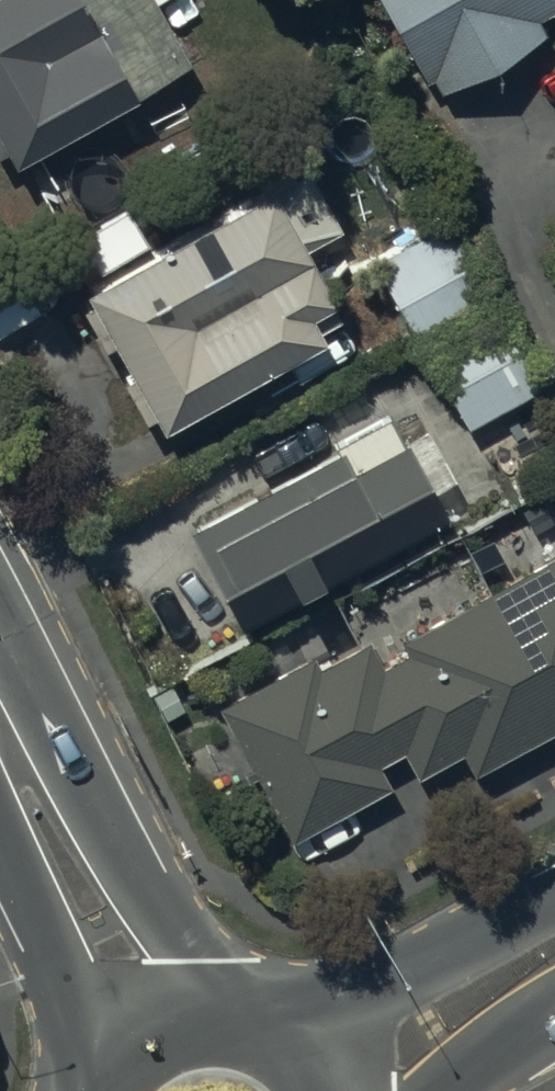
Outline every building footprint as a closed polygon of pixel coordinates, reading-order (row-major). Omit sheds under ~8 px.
[(1,146),(176,58),(147,0),(0,0),(0,145),(1,146)] [(427,75),(445,66),(453,81),(538,37),(526,15),(554,0),(387,0),(427,75)] [(261,185),(86,278),(155,408),(308,327),(293,299),(315,287),(261,185)] [(447,209),(367,251),(407,325),(487,282),(447,209)] [(506,312),(430,352),(470,429),(546,389),(506,312)] [(430,505),(379,410),(328,437),(334,448),(188,526),(234,610),(430,505)] [(493,602),(554,718),(554,569),(493,602)] [(378,681),(416,752),(424,767),(467,745),(479,768),(554,728),(554,718),(493,602),(412,645),(419,659),(378,681)] [(378,681),(368,662),(317,688),(309,673),(230,715),(295,837),(385,790),(376,773),(416,752),(378,681)]
